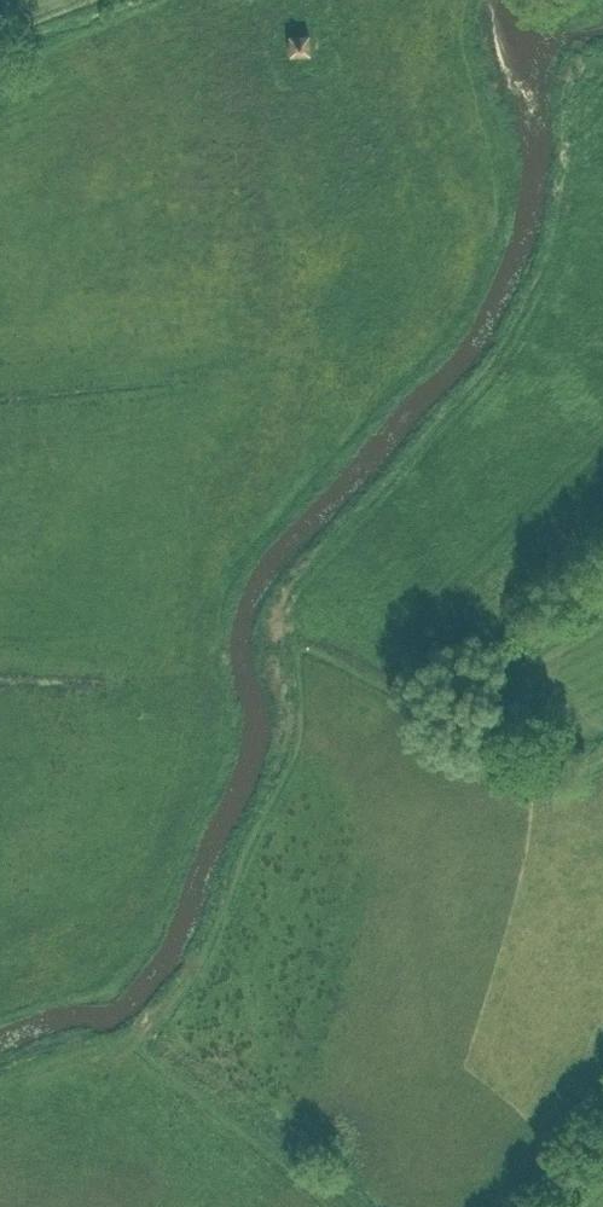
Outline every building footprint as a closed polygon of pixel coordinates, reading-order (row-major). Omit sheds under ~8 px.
[(312,35),(291,36),(291,58),(313,57),(312,35)]
